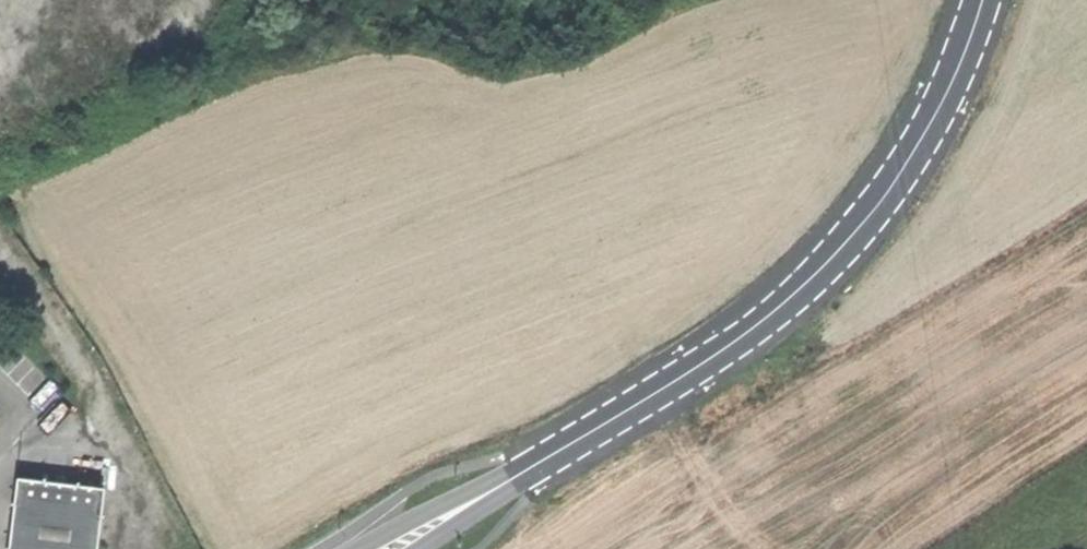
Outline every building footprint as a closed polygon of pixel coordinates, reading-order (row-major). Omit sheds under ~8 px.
[(105,489),(17,479),(9,548),(98,548),(105,489)]
